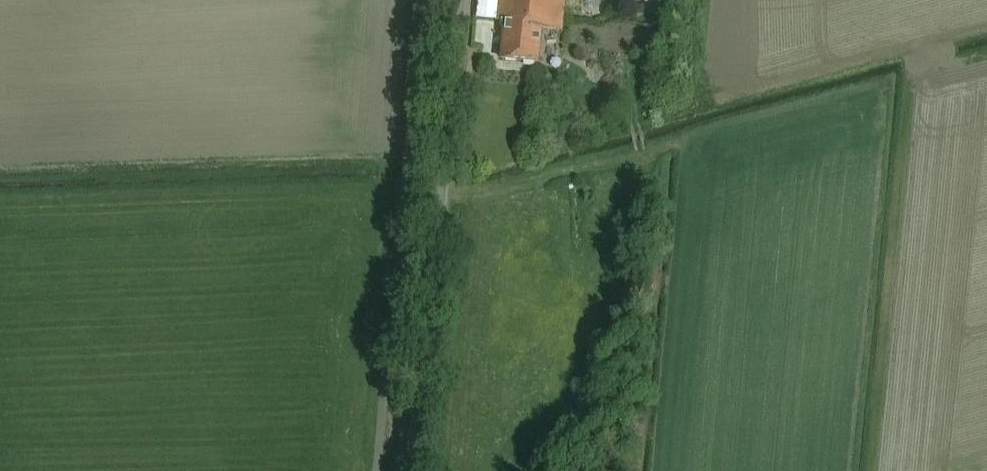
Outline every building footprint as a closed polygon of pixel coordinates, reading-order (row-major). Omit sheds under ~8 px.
[(567,0),(503,0),(501,24),(509,25),(506,61),(538,64),(541,32),(564,34),(567,0)]
